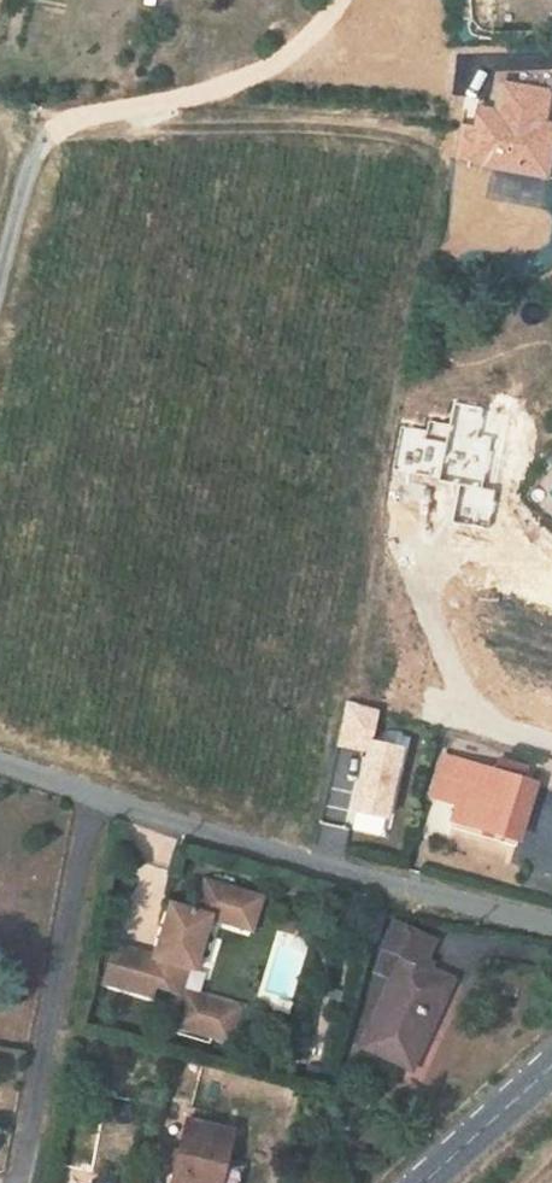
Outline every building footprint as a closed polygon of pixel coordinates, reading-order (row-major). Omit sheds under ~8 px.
[(357,734),(361,718),(341,712),(338,729),(357,734)] [(361,718),(357,734),(368,737),(372,721),(361,718)] [(443,819),(460,824),(493,834),(494,835),(491,841),(505,845),(524,782),(512,778),(516,766),(488,758),(484,770),(435,755),(423,795),(448,803),(443,819)] [(339,856),(348,828),(326,821),(316,849),(339,856)] [(460,824),(469,834),(491,841),(494,835),(493,834),(460,824)] [(127,965),(87,954),(77,990),(124,1003),(127,992),(155,999),(161,975),(167,977),(182,925),(215,933),(224,899),(174,887),(166,920),(141,913),(127,965)] [(233,902),(224,899),(215,933),(224,935),(233,902)] [(341,1038),(393,1059),(430,973),(396,959),(406,935),(369,919),(359,943),(379,951),(341,1038)] [(206,1046),(214,1014),(160,1000),(151,1031),(190,1041),(206,1046)] [(126,1103),(129,1085),(116,1084),(114,1083),(111,1101),(126,1103)] [(224,1147),(176,1138),(166,1182),(216,1182),(224,1147)]
